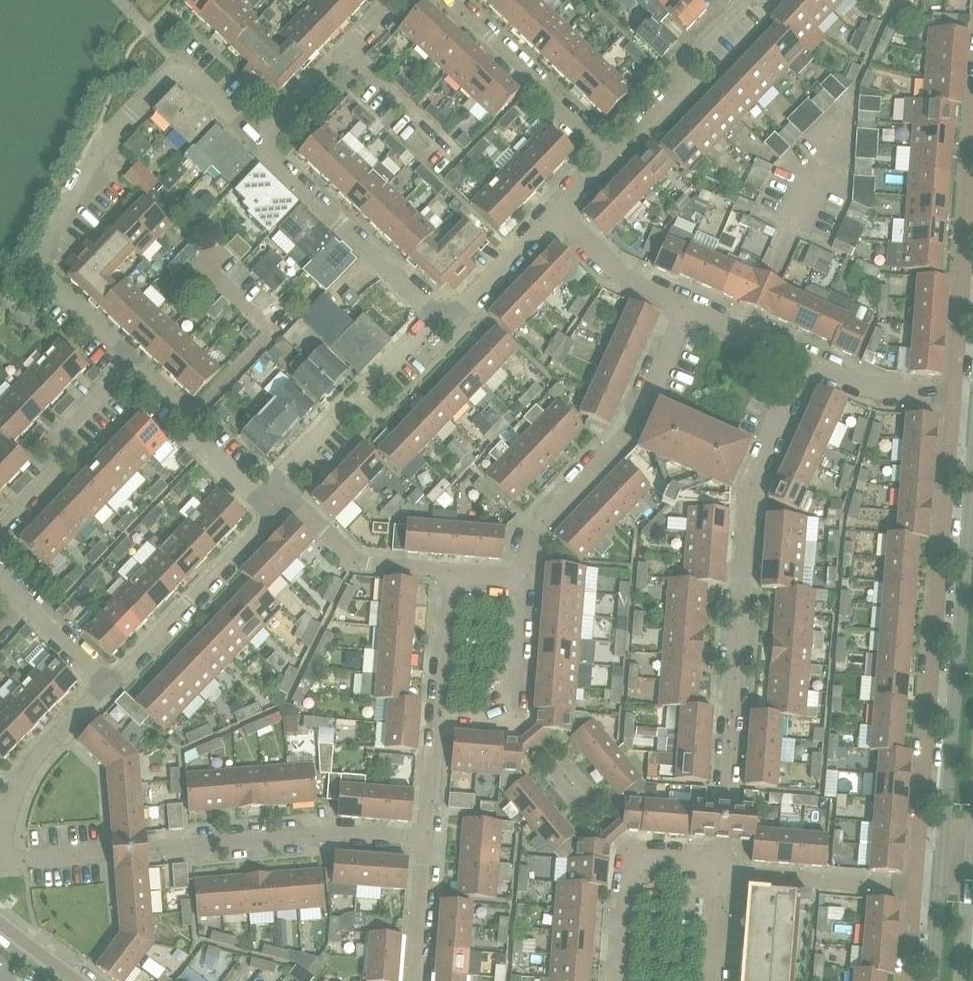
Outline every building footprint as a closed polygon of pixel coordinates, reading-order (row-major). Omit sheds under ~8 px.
[(183,2),(199,17),(216,0),(185,0),(183,2)] [(215,32),(241,5),(236,0),(216,0),(199,17),(215,32)] [(260,0),(246,0),(245,0),(254,8),(261,1),(260,0)] [(310,3),(338,29),(353,14),(339,0),(313,0),(310,3)] [(353,14),(366,0),(339,0),(353,14)] [(496,12),(507,0),(484,0),(496,12)] [(511,27),(537,0),(507,0),(496,12),(511,27)] [(527,42),(553,14),(539,0),(537,0),(511,27),(527,42)] [(677,40),(660,25),(669,15),(654,0),(632,0),(646,13),(639,20),(645,26),(636,35),(660,58),(677,40)] [(706,10),(695,0),(654,0),(669,15),(686,31),(706,10)] [(770,19),(776,24),(799,46),(799,45),(816,28),(787,0),(770,19)] [(787,0),(816,28),(832,11),(821,0),(788,0),(787,0)] [(832,11),(843,0),(821,0),(832,11)] [(398,29),(414,44),(440,17),(424,1),(398,29)] [(310,3),(295,18),(323,45),(338,29),(310,3)] [(257,20),(241,5),(215,32),(231,48),(252,26),(257,20)] [(261,16),(268,23),(276,16),(268,9),(261,16)] [(912,10),(911,27),(920,28),(921,11),(912,10)] [(607,20),(599,12),(592,20),(600,28),(607,20)] [(931,23),(944,24),(945,14),(932,13),(931,23)] [(527,42),(543,57),(569,29),(553,14),(527,42)] [(944,24),(956,25),(957,15),(945,14),(944,24)] [(414,44),(430,59),(456,31),(440,17),(414,44)] [(280,34),(288,42),(289,42),(308,60),(323,45),(295,18),(280,34)] [(872,38),(879,22),(871,19),(864,35),(872,38)] [(615,28),(607,20),(600,28),(608,36),(615,28)] [(776,24),(759,41),(788,69),(796,76),(813,58),(799,45),(799,46),(776,24)] [(886,25),(879,42),(887,45),(894,29),(886,25)] [(267,41),(252,26),(231,48),(246,63),(267,41)] [(928,28),(926,53),(966,56),(968,32),(928,28)] [(543,57),(558,71),(584,44),(569,29),(543,57)] [(430,59),(446,74),(472,46),(456,31),(430,59)] [(865,54),(872,38),(864,35),(857,50),(865,54)] [(249,65),(242,73),(255,85),(283,56),(279,52),(267,41),(246,63),(249,65)] [(759,41),(743,58),(771,86),(788,69),(759,41)] [(277,92),(308,60),(289,42),(288,42),(279,52),(283,56),(255,85),(264,94),(271,86),(277,92)] [(638,50),(630,42),(623,50),(631,58),(638,50)] [(879,42),(872,57),(880,61),(887,45),(879,42)] [(558,71),(574,86),(600,59),(584,44),(558,71)] [(446,74),(461,88),(487,61),(472,46),(446,74)] [(366,56),(374,64),(381,56),(373,48),(366,56)] [(647,58),(638,50),(631,58),(639,66),(647,58)] [(926,53),(924,77),(964,80),(966,56),(926,53)] [(743,58),(726,76),(755,103),(771,86),(743,58)] [(574,86),(589,101),(616,74),(600,59),(574,86)] [(461,88),(477,103),(503,76),(487,61),(461,88)] [(845,79),(853,82),(859,67),(851,63),(845,79)] [(873,73),(866,70),(859,85),(867,89),(873,73)] [(400,74),(393,82),(401,90),(408,82),(400,74)] [(632,89),(616,74),(589,101),(605,117),(632,89)] [(493,119),(519,91),(503,76),(477,103),(493,119)] [(726,76),(710,93),(738,121),(755,103),(726,76)] [(924,77),(922,100),(922,102),(954,104),(962,105),(964,80),(924,77)] [(809,89),(816,96),(816,95),(822,89),(819,86),(820,85),(816,81),(815,82),(809,89)] [(401,90),(409,97),(416,89),(408,82),(401,90)] [(881,92),(867,89),(859,85),(858,97),(881,98),(881,92)] [(153,112),(171,129),(193,105),(176,88),(153,112)] [(828,108),(834,101),(822,89),(816,95),(828,108)] [(710,93),(693,110),(722,138),(738,121),(710,93)] [(822,114),(823,113),(828,108),(816,95),(816,96),(810,102),(822,114)] [(952,128),(954,104),(922,102),(922,100),(904,99),(902,123),(912,125),(952,128)] [(424,111),(432,119),(440,111),(432,104),(424,111)] [(188,146),(211,122),(193,105),(171,129),(188,146)] [(352,113),(360,121),(367,113),(359,105),(352,113)] [(513,108),(504,116),(512,123),(520,115),(513,108)] [(693,110),(677,127),(705,155),(712,162),(729,145),(722,138),(693,110)] [(432,119),(440,127),(448,120),(440,111),(432,119)] [(857,112),(857,120),(874,121),(875,113),(857,112)] [(368,129),(375,121),(367,113),(360,121),(368,129)] [(504,116),(497,124),(504,131),(512,123),(504,116)] [(789,147),(796,141),(783,129),(771,117),(765,124),(789,147)] [(857,120),(856,129),(873,130),(874,121),(857,120)] [(371,133),(380,141),(390,128),(381,121),(371,133)] [(796,141),(801,135),(789,123),(783,129),(796,141)] [(546,125),(531,141),(558,167),(573,151),(546,125)] [(912,125),(910,148),(950,152),(952,128),(912,125)] [(298,153),(314,169),(341,141),(325,126),(298,153)] [(158,183),(153,188),(143,199),(164,218),(174,208),(157,192),(162,187),(168,192),(187,171),(188,172),(193,167),(203,176),(211,167),(212,168),(234,144),(216,127),(195,150),(192,147),(158,183)] [(677,127),(659,145),(688,173),(705,155),(677,127)] [(136,132),(122,146),(138,162),(152,147),(136,132)] [(866,132),(865,157),(881,157),(882,132),(866,132)] [(456,141),(464,149),(471,142),(463,134),(456,141)] [(398,143),(390,135),(383,143),(391,151),(398,143)] [(482,139),(475,147),(482,154),(490,146),(482,139)] [(314,169),(330,184),(356,156),(341,141),(314,169)] [(531,141),(516,157),(543,183),(558,167),(531,141)] [(406,151),(398,143),(391,151),(387,154),(392,159),(396,155),(399,158),(406,151)] [(251,161),(234,144),(212,168),(219,175),(210,185),(220,194),(251,161)] [(649,144),(632,162),(655,184),(672,166),(649,144)] [(475,147),(467,156),(474,163),(482,154),(475,147)] [(910,148),(908,172),(948,175),(950,152),(910,148)] [(330,184),(346,199),(372,171),(356,156),(330,184)] [(516,157),(501,172),(528,198),(543,183),(516,157)] [(755,159),(750,171),(766,178),(771,166),(755,159)] [(854,159),(854,167),(871,168),(871,160),(854,159)] [(632,162),(616,180),(638,201),(655,184),(632,162)] [(346,199),(361,213),(387,186),(395,178),(379,163),(372,171),(346,199)] [(144,197),(158,182),(138,164),(125,178),(144,197)] [(429,173),(421,165),(414,173),(422,181),(429,173)] [(247,214),(249,216),(278,186),(259,167),(234,192),(245,202),(242,206),(249,212),(247,214)] [(854,167),(853,176),(870,177),(871,168),(854,167)] [(444,179),(451,186),(460,177),(452,170),(444,179)] [(748,175),(752,176),(748,184),(760,190),(766,178),(750,171),(748,175)] [(501,172),(486,188),(513,214),(528,198),(501,172)] [(908,172),(907,196),(946,199),(948,175),(908,172)] [(437,181),(429,173),(422,181),(430,188),(437,181)] [(862,204),(878,205),(879,179),(863,179),(862,204)] [(616,180),(599,197),(622,219),(638,201),(616,180)] [(298,204),(278,186),(249,216),(269,235),(298,204)] [(361,213),(377,228),(403,201),(387,186),(361,213)] [(471,204),(498,230),(513,214),(486,188),(471,204)] [(709,203),(713,195),(701,189),(697,198),(709,203)] [(189,192),(180,202),(188,210),(199,221),(211,209),(218,202),(218,201),(207,191),(197,201),(189,192)] [(684,194),(675,203),(682,210),(691,201),(684,194)] [(713,195),(709,203),(721,209),(724,200),(713,195)] [(907,196),(905,220),(944,223),(946,199),(907,196)] [(582,215),(605,237),(622,219),(599,197),(582,215)] [(750,212),(754,204),(738,197),(735,205),(750,212)] [(170,224),(164,218),(143,199),(143,198),(128,214),(155,240),(170,224)] [(457,213),(464,206),(456,198),(449,206),(457,213)] [(377,228),(392,243),(419,215),(403,201),(377,228)] [(851,201),(848,209),(863,216),(867,208),(851,201)] [(675,203),(666,212),(673,219),(682,210),(675,203)] [(278,231),(296,248),(318,224),(301,207),(278,231)] [(848,209),(844,217),(860,224),(863,216),(848,209)] [(140,256),(155,240),(128,214),(113,230),(140,256)] [(392,243),(408,258),(434,230),(419,215),(392,243)] [(739,223),(750,229),(754,220),(742,215),(739,223)] [(765,225),(754,220),(750,229),(762,234),(765,225)] [(905,220),(903,243),(942,247),(944,223),(905,220)] [(485,241),(474,231),(464,221),(449,237),(470,257),(485,241)] [(296,248),(312,263),(335,240),(318,224),(296,248)] [(676,277),(678,274),(677,274),(690,245),(694,236),(672,226),(653,267),(676,277)] [(652,227),(647,239),(656,243),(661,231),(652,227)] [(139,257),(140,256),(113,230),(98,245),(120,266),(133,252),(139,257)] [(408,258),(418,267),(440,289),(446,283),(453,290),(463,280),(433,253),(437,249),(427,239),(435,231),(434,230),(408,258)] [(226,247),(240,261),(252,249),(237,235),(226,247)] [(449,237),(437,249),(433,253),(463,280),(475,267),(468,260),(470,257),(449,237)] [(642,250),(651,254),(656,243),(647,239),(642,250)] [(850,246),(834,239),(831,247),(846,254),(850,246)] [(325,292),(356,260),(335,240),(312,263),(303,272),(325,292)] [(105,281),(108,279),(120,266),(98,245),(95,249),(87,242),(76,253),(105,281)] [(555,243),(538,261),(561,283),(578,265),(555,243)] [(901,268),(940,272),(942,247),(903,243),(901,268)] [(678,274),(699,284),(712,254),(690,245),(677,274),(678,274)] [(810,245),(808,249),(802,264),(813,269),(822,250),(810,245)] [(283,261),(271,250),(251,271),(263,282),(283,261)] [(833,255),(822,250),(813,269),(825,275),(833,255)] [(182,251),(174,259),(182,266),(190,258),(182,251)] [(67,277),(89,298),(105,281),(76,253),(66,264),(73,271),(67,277)] [(699,284),(721,293),(734,264),(737,258),(728,254),(726,260),(712,254),(699,284)] [(174,259),(166,267),(174,275),(182,266),(174,259)] [(864,273),(868,264),(857,259),(854,268),(864,273)] [(294,271),(283,261),(263,282),(273,292),(294,271)] [(538,261),(522,278),(545,300),(561,283),(538,261)] [(152,269),(147,264),(140,272),(145,276),(152,269)] [(738,302),(764,314),(771,317),(771,316),(789,324),(802,294),(784,287),(785,285),(759,274),(752,271),(752,272),(734,264),(721,293),(739,301),(738,302)] [(868,264),(864,273),(876,278),(880,269),(868,264)] [(190,267),(182,275),(190,283),(198,274),(190,267)] [(182,275),(174,284),(182,291),(190,283),(182,275)] [(916,276),(914,301),(946,303),(948,278),(916,276)] [(522,278),(505,295),(528,317),(545,300),(522,278)] [(89,298),(115,322),(141,295),(124,280),(117,288),(108,279),(105,281),(89,298)] [(789,324),(811,334),(824,304),(829,293),(812,285),(805,289),(802,294),(789,324)] [(879,285),(878,298),(887,299),(888,286),(879,285)] [(214,295),(208,289),(198,300),(204,306),(214,295)] [(590,296),(582,291),(575,302),(584,307),(590,296)] [(301,303),(291,292),(282,301),(293,311),(301,303)] [(115,322),(130,337),(156,310),(141,295),(115,322)] [(268,295),(261,304),(273,312),(279,302),(268,295)] [(323,295),(299,318),(300,319),(315,332),(331,347),(358,373),(386,345),(390,341),(391,339),(364,314),(354,325),(346,317),(333,304),(323,295)] [(388,333),(411,318),(395,295),(372,310),(388,333)] [(511,335),(528,317),(505,295),(488,313),(511,335)] [(229,304),(221,297),(213,305),(221,312),(229,304)] [(886,311),(887,299),(878,298),(877,311),(886,311)] [(595,299),(589,310),(597,315),(604,304),(595,299)] [(629,301),(619,324),(648,337),(658,315),(629,301)] [(944,327),(946,303),(914,301),(912,324),(944,327)] [(577,318),(584,307),(575,302),(569,313),(577,318)] [(811,334),(832,343),(833,343),(846,314),(824,304),(811,334)] [(213,321),(221,312),(213,305),(205,313),(213,321)] [(130,337),(146,352),(172,325),(156,310),(130,337)] [(589,310),(582,321),(591,326),(597,315),(589,310)] [(847,314),(846,314),(833,343),(832,343),(831,346),(854,357),(867,327),(845,318),(847,314)] [(282,337),(292,346),(309,328),(299,319),(282,337)] [(250,338),(257,331),(248,323),(241,331),(250,338)] [(619,324),(609,346),(638,359),(648,337),(619,324)] [(942,351),(944,327),(912,324),(910,348),(942,351)] [(146,352),(162,367),(188,340),(172,325),(146,352)] [(875,327),(870,339),(879,343),(884,331),(875,327)] [(495,328),(477,346),(500,368),(518,350),(495,328)] [(558,332),(551,342),(559,348),(566,337),(558,332)] [(575,342),(566,337),(559,348),(568,353),(575,342)] [(870,339),(865,350),(874,354),(879,343),(870,339)] [(59,340),(43,356),(70,382),(86,366),(59,340)] [(162,367),(177,382),(203,355),(188,340),(162,367)] [(551,342),(544,353),(552,358),(559,348),(551,342)] [(477,346),(461,363),(484,385),(500,368),(477,346)] [(628,381),(638,359),(609,346),(599,368),(628,381)] [(273,347),(267,353),(276,362),(282,355),(273,347)] [(323,347),(308,362),(334,388),(341,380),(341,377),(348,370),(323,347)] [(561,364),(568,353),(559,348),(552,358),(561,364)] [(908,373),(940,376),(942,351),(910,348),(908,373)] [(266,352),(253,366),(265,378),(278,364),(276,362),(267,353),(266,352)] [(334,388),(308,362),(300,354),(289,366),(297,374),(293,378),(317,401),(324,394),(328,395),(334,388)] [(219,370),(203,355),(177,382),(193,398),(219,370)] [(43,356),(28,372),(55,398),(70,382),(43,356)] [(461,363),(444,381),(467,403),(484,385),(461,363)] [(84,376),(92,384),(100,375),(93,367),(84,376)] [(619,403),(628,381),(599,368),(589,389),(619,403)] [(28,372),(13,388),(40,414),(55,398),(28,372)] [(237,381),(228,391),(235,398),(244,388),(237,381)] [(444,381),(428,398),(451,420),(467,403),(444,381)] [(290,383),(274,400),(298,422),(305,414),(309,415),(313,410),(312,406),(314,405),(290,383)] [(526,392),(533,399),(542,389),(535,383),(526,392)] [(556,383),(548,393),(555,399),(564,389),(556,383)] [(817,386),(807,409),(836,422),(847,400),(817,386)] [(0,401),(0,405),(25,429),(40,414),(13,388),(0,401)] [(589,389),(576,420),(583,427),(588,416),(608,425),(619,403),(589,389)] [(533,399),(526,392),(518,401),(525,408),(533,399)] [(67,410),(75,401),(67,394),(59,402),(67,410)] [(428,398),(411,415),(434,437),(451,420),(428,398)] [(274,400),(258,417),(284,441),(291,434),(290,430),(298,422),(274,400)] [(518,401),(510,410),(516,416),(525,408),(518,401)] [(583,427),(576,420),(556,401),(544,413),(535,405),(529,412),(565,446),(584,427),(583,427)] [(59,418),(67,410),(59,402),(51,410),(59,418)] [(733,477),(744,453),(743,453),(748,442),(736,437),(737,436),(713,426),(695,418),(671,407),(671,408),(659,402),(654,414),(654,413),(643,437),(644,437),(639,448),(633,454),(631,452),(624,460),(625,460),(624,461),(624,460),(623,461),(651,487),(662,498),(661,501),(674,506),(676,500),(729,505),(729,496),(727,496),(728,488),(733,477)] [(1,435),(10,445),(11,444),(25,429),(0,405),(0,436),(1,435)] [(220,406),(214,413),(224,422),(230,416),(220,406)] [(807,409),(797,431),(827,444),(836,422),(807,409)] [(532,426),(520,438),(548,464),(565,446),(529,412),(523,418),(532,426)] [(138,414),(123,430),(151,457),(166,441),(138,414)] [(905,414),(903,439),(935,442),(937,417),(905,414)] [(411,415),(395,432),(418,454),(434,437),(411,415)] [(258,417),(247,428),(241,435),(264,457),(272,448),(276,449),(284,441),(258,417)] [(867,420),(858,417),(854,429),(864,432),(867,420)] [(502,418),(493,427),(500,434),(509,425),(502,418)] [(872,422),(869,434),(878,437),(882,425),(872,422)] [(37,441),(45,432),(37,425),(29,433),(37,441)] [(484,436),(491,443),(500,434),(493,427),(484,436)] [(860,444),(864,432),(854,429),(851,442),(860,444)] [(123,430),(108,446),(136,473),(151,457),(123,430)] [(797,431),(788,453),(817,466),(827,444),(797,431)] [(395,432),(378,450),(401,473),(418,454),(395,432)] [(29,449),(37,441),(29,433),(21,441),(29,449)] [(869,434),(866,447),(875,449),(878,437),(869,434)] [(23,455),(11,444),(10,445),(1,435),(0,436),(0,464),(13,477),(29,461),(23,455)] [(501,441),(494,448),(531,483),(548,464),(520,438),(509,450),(501,441)] [(903,439),(901,463),(933,466),(935,442),(903,439)] [(362,444),(345,462),(368,484),(386,466),(362,444)] [(108,446),(93,461),(121,488),(136,473),(108,446)] [(485,475),(513,501),(531,483),(494,448),(488,454),(497,463),(485,475)] [(177,460),(185,468),(193,459),(185,452),(177,460)] [(468,452),(460,462),(466,468),(475,459),(468,452)] [(788,453),(778,474),(807,487),(817,466),(788,453)] [(93,461),(78,477),(106,504),(121,488),(93,461)] [(623,461),(605,480),(641,515),(648,508),(639,499),(651,487),(623,461)] [(345,462),(329,479),(352,502),(368,484),(345,462)] [(460,462),(451,471),(458,477),(466,468),(460,462)] [(901,463),(899,487),(931,489),(933,466),(901,463)] [(13,477),(0,464),(0,491),(13,477)] [(845,465),(842,477),(851,479),(855,467),(845,465)] [(860,469),(856,481),(866,484),(869,471),(860,469)] [(25,488),(33,480),(25,473),(17,481),(25,488)] [(187,474),(179,483),(186,490),(194,482),(187,474)] [(768,497),(769,498),(797,510),(807,487),(778,474),(768,497)] [(106,504),(78,477),(63,493),(91,520),(106,504)] [(842,477),(838,489),(848,492),(851,479),(842,477)] [(473,485),(482,493),(489,486),(480,478),(473,485)] [(159,495),(168,486),(160,479),(152,488),(159,495)] [(311,497),(334,520),(352,502),(329,479),(311,497)] [(443,479),(435,488),(442,495),(450,485),(443,479)] [(605,480),(586,500),(614,526),(627,512),(636,521),(641,515),(605,480)] [(17,497),(25,488),(17,481),(9,489),(17,497)] [(179,483),(171,491),(178,498),(186,490),(179,483)] [(491,502),(498,495),(489,486),(482,493),(491,502)] [(899,487),(897,511),(929,513),(931,489),(899,487)] [(152,503),(159,495),(152,488),(144,495),(152,503)] [(408,497),(415,504),(424,495),(417,488),(408,497)] [(435,488),(426,497),(433,504),(442,495),(435,488)] [(218,489),(202,506),(230,532),(245,516),(218,489)] [(63,493),(48,509),(76,536),(91,520),(63,493)] [(853,493),(850,505),(860,507),(863,495),(853,493)] [(397,494),(389,503),(396,510),(404,501),(397,494)] [(586,500),(571,515),(607,550),(613,544),(605,536),(614,526),(586,500)] [(389,503),(380,513),(387,519),(396,510),(389,503)] [(850,505),(847,517),(857,519),(860,507),(850,505)] [(164,513),(157,506),(148,514),(156,521),(164,513)] [(202,506),(187,521),(215,547),(230,532),(202,506)] [(688,508),(687,518),(679,518),(678,531),(686,532),(726,535),(728,511),(688,508)] [(48,509),(33,525),(61,551),(76,536),(48,509)] [(827,519),(840,520),(841,510),(827,509),(827,519)] [(130,526),(138,518),(130,510),(122,519),(130,526)] [(886,533),(886,535),(919,537),(927,538),(929,513),(897,511),(895,534),(886,533)] [(659,513),(650,523),(658,530),(667,520),(659,513)] [(148,529),(156,521),(148,514),(141,522),(148,529)] [(766,514),(764,538),(804,541),(806,517),(766,514)] [(553,534),(580,561),(592,549),(601,557),(607,550),(571,515),(553,534)] [(291,518),(274,536),(297,558),(314,540),(291,518)] [(122,534),(130,526),(122,519),(114,526),(122,534)] [(404,552),(420,553),(422,521),(407,520),(406,526),(394,525),(392,550),(404,551),(404,552)] [(187,521),(172,537),(200,563),(215,547),(187,521)] [(420,553),(446,556),(449,524),(422,521),(420,553)] [(372,533),(387,534),(387,525),(373,523),(372,533)] [(650,523),(641,532),(649,539),(658,530),(650,523)] [(446,556),(473,558),(476,526),(449,524),(446,556)] [(18,540),(46,567),(61,551),(33,525),(18,540)] [(501,560),(504,528),(476,526),(473,558),(501,560)] [(828,531),(827,544),(838,544),(839,532),(828,531)] [(686,532),(684,555),(724,558),(726,535),(686,532)] [(886,535),(884,559),(917,562),(919,537),(886,535)] [(274,536),(258,553),(280,575),(297,558),(274,536)] [(127,537),(119,545),(126,553),(134,544),(127,537)] [(172,537),(157,553),(185,579),(200,563),(172,537)] [(764,538),(762,561),(802,565),(804,541),(764,538)] [(100,541),(92,550),(100,557),(108,549),(100,541)] [(844,542),(843,554),(853,555),(854,542),(844,542)] [(827,544),(826,556),(837,557),(838,544),(827,544)] [(119,545),(111,554),(118,561),(126,553),(119,545)] [(84,558),(92,565),(100,557),(92,550),(84,558)] [(157,553),(142,568),(169,594),(185,579),(157,553)] [(240,571),(251,582),(263,593),(280,575),(258,553),(240,571)] [(843,554),(842,567),(852,568),(853,555),(843,554)] [(684,555),(683,580),(723,583),(724,558),(684,555)] [(884,559),(882,583),(915,585),(917,562),(884,559)] [(762,561),(760,586),(800,589),(802,565),(762,561)] [(638,563),(637,576),(647,576),(648,563),(638,563)] [(545,564),(543,589),(593,593),(595,593),(597,568),(545,564)] [(827,567),(826,584),(835,585),(836,568),(827,567)] [(104,575),(97,568),(89,577),(96,584),(104,575)] [(142,568),(127,584),(154,610),(169,594),(142,568)] [(66,592),(74,584),(66,576),(58,585),(66,592)] [(637,576),(636,589),(646,589),(647,576),(637,576)] [(88,592),(96,584),(89,577),(81,585),(88,592)] [(334,577),(328,588),(337,592),(342,581),(334,577)] [(416,581),(384,578),(382,603),(414,605),(416,581)] [(668,578),(666,605),(704,608),(706,583),(722,584),(723,583),(683,580),(668,578)] [(251,582),(234,600),(263,627),(280,609),(263,593),(251,582)] [(620,582),(619,595),(629,596),(630,583),(620,582)] [(882,583),(881,606),(913,609),(915,585),(882,583)] [(127,584),(112,599),(140,625),(154,610),(127,584)] [(348,585),(342,596),(351,600),(356,589),(348,585)] [(776,588),(774,613),(813,616),(814,600),(826,601),(827,591),(800,589),(760,586),(760,587),(776,588)] [(323,599),(331,603),(337,592),(328,588),(323,599)] [(543,589),(541,613),(594,617),(591,616),(593,593),(543,589)] [(840,591),(839,603),(849,604),(850,591),(840,591)] [(619,595),(617,608),(628,608),(629,596),(619,595)] [(342,596),(337,607),(345,612),(351,600),(342,596)] [(55,612),(63,620),(71,611),(77,605),(69,598),(55,612)] [(112,599),(97,615),(124,641),(140,625),(112,599)] [(234,600),(218,617),(246,644),(263,627),(234,600)] [(382,603),(380,626),(412,629),(414,605),(382,603)] [(839,603),(839,616),(848,616),(849,604),(839,603)] [(666,605),(664,629),(702,632),(704,608),(666,605)] [(881,606),(879,630),(911,632),(913,609),(881,606)] [(634,611),(633,624),(642,625),(643,612),(634,611)] [(541,613),(540,636),(579,640),(591,641),(594,617),(541,613)] [(774,613),(772,638),(823,642),(823,633),(811,632),(813,616),(774,613)] [(82,631),(109,657),(124,641),(97,615),(82,631)] [(218,617),(201,634),(230,661),(246,644),(218,617)] [(616,619),(615,642),(625,643),(627,620),(616,619)] [(315,636),(321,625),(312,620),(307,632),(315,636)] [(25,641),(33,632),(25,624),(17,633),(25,641)] [(633,624),(632,636),(641,637),(642,625),(633,624)] [(380,626),(378,650),(410,652),(412,629),(380,626)] [(664,629),(662,654),(701,657),(702,632),(664,629)] [(879,630),(877,653),(909,656),(911,632),(879,630)] [(325,631),(319,643),(328,647),(334,635),(325,631)] [(310,648),(315,636),(307,632),(301,644),(310,648)] [(201,634),(185,651),(214,678),(230,661),(201,634)] [(540,636),(538,660),(577,663),(579,640),(540,636)] [(837,637),(836,650),(845,651),(846,638),(837,637)] [(772,638),(770,663),(821,667),(821,666),(809,665),(810,650),(822,651),(823,642),(772,638)] [(615,642),(614,656),(624,657),(625,643),(615,642)] [(319,643),(314,654),(308,666),(317,671),(328,647),(319,643)] [(378,650),(377,673),(408,676),(410,652),(378,650)] [(836,650),(835,663),(845,663),(845,651),(836,650)] [(185,651),(169,668),(197,695),(214,678),(185,651)] [(877,653),(875,677),(907,680),(909,656),(877,653)] [(50,654),(34,671),(62,697),(78,681),(50,654)] [(662,654),(660,679),(699,682),(701,657),(662,654)] [(538,660),(536,684),(576,687),(577,663),(538,660)] [(770,663),(768,688),(807,691),(808,675),(820,676),(821,667),(770,663)] [(629,664),(628,677),(638,677),(639,665),(629,664)] [(308,666),(297,689),(306,693),(317,671),(308,666)] [(290,667),(284,678),(293,682),(298,671),(290,667)] [(169,668),(152,685),(181,712),(197,695),(169,668)] [(47,713),(62,697),(34,671),(25,680),(17,672),(11,678),(19,686),(47,713)] [(406,701),(408,676),(377,673),(376,675),(363,674),(361,697),(389,699),(406,701)] [(612,677),(611,690),(621,691),(623,678),(612,677)] [(628,677),(627,689),(637,690),(638,677),(628,677)] [(875,677),(873,700),(905,703),(907,680),(875,677)] [(278,690),(287,694),(293,682),(284,678),(280,687),(278,690)] [(658,705),(681,707),(712,709),(712,708),(697,707),(699,682),(660,679),(658,705)] [(534,709),(538,709),(574,712),(576,687),(536,684),(534,709)] [(164,730),(181,712),(152,685),(135,703),(141,709),(149,716),(164,730)] [(19,686),(4,702),(32,729),(47,713),(19,686)] [(833,686),(832,699),(841,699),(842,687),(833,686)] [(750,713),(782,715),(817,718),(817,708),(805,707),(807,691),(768,688),(766,713),(751,711),(750,713)] [(297,689),(292,700),(300,704),(306,693),(297,689)] [(611,690),(610,703),(620,704),(621,691),(611,690)] [(114,703),(131,719),(141,709),(135,703),(124,693),(114,703)] [(389,699),(387,724),(418,726),(420,702),(406,701),(389,699)] [(832,699),(831,711),(841,712),(841,699),(832,699)] [(873,700),(871,724),(903,727),(905,703),(873,700)] [(4,702),(0,706),(0,729),(17,744),(32,729),(4,702)] [(258,704),(246,709),(250,718),(262,713),(258,704)] [(681,707),(679,730),(711,733),(712,709),(681,707)] [(139,727),(149,716),(141,709),(131,719),(139,727)] [(234,714),(238,723),(250,718),(246,709),(234,714)] [(536,742),(539,739),(551,730),(568,731),(568,726),(573,726),(578,732),(588,723),(584,718),(584,713),(574,712),(538,709),(536,726),(528,733),(536,742)] [(272,731),(269,725),(282,719),(279,712),(254,723),(258,732),(258,737),(272,731)] [(625,713),(624,726),(634,726),(635,714),(625,713)] [(750,713),(748,737),(780,739),(782,715),(750,713)] [(283,733),(298,732),(296,716),(282,717),(283,733)] [(304,717),(303,726),(328,728),(329,719),(304,717)] [(77,742),(92,755),(115,733),(99,718),(77,742)] [(592,719),(588,723),(578,732),(570,738),(595,767),(617,748),(592,719)] [(356,722),(341,721),(341,728),(356,729),(356,722)] [(247,736),(258,732),(254,723),(243,727),(247,736)] [(387,724),(385,749),(416,751),(418,726),(387,724)] [(871,724),(869,749),(901,751),(903,727),(871,724)] [(209,725),(197,730),(201,739),(213,734),(209,725)] [(624,726),(623,738),(633,739),(634,726),(624,726)] [(636,727),(635,736),(656,738),(657,728),(636,727)] [(814,728),(813,741),(822,742),(823,729),(814,728)] [(1,760),(17,744),(0,729),(0,759),(1,760)] [(185,735),(189,744),(201,739),(197,730),(185,735)] [(679,730),(677,754),(709,757),(711,733),(679,730)] [(451,771),(476,773),(479,733),(454,732),(451,771)] [(92,755),(107,770),(138,755),(115,733),(92,755)] [(476,773),(500,775),(503,739),(503,735),(479,733),(476,773)] [(521,755),(532,745),(536,742),(528,733),(519,740),(503,739),(500,775),(499,785),(504,785),(509,790),(518,782),(514,777),(515,772),(519,772),(521,755)] [(829,735),(828,747),(838,748),(839,735),(829,735)] [(748,737),(747,760),(779,763),(780,739),(748,737)] [(218,738),(206,744),(210,752),(222,747),(218,738)] [(206,744),(195,748),(184,753),(185,763),(210,752),(206,744)] [(333,745),(318,744),(320,773),(329,774),(331,774),(333,745)] [(828,747),(827,760),(837,761),(838,748),(828,747)] [(641,777),(617,748),(595,767),(619,796),(627,790),(637,781),(641,777)] [(878,751),(876,774),(908,777),(910,752),(901,751),(869,749),(869,750),(878,751)] [(648,752),(647,765),(657,766),(658,752),(648,752)] [(812,753),(811,765),(821,766),(822,753),(812,753)] [(378,764),(391,765),(391,755),(379,754),(378,764)] [(707,781),(709,757),(677,754),(675,779),(707,781)] [(107,770),(108,789),(140,787),(138,755),(107,770)] [(403,766),(404,756),(391,755),(391,765),(403,766)] [(777,787),(779,763),(747,760),(745,785),(777,787)] [(316,802),(313,763),(286,765),(289,804),(316,802)] [(286,765),(261,767),(264,806),(289,804),(286,765)] [(811,765),(810,778),(820,778),(821,766),(811,765)] [(261,767),(236,769),(239,808),(264,806),(261,767)] [(179,768),(170,769),(164,769),(165,781),(180,780),(179,768)] [(236,769),(211,771),(215,810),(239,808),(236,769)] [(185,773),(188,812),(215,810),(211,771),(185,773)] [(327,800),(339,801),(340,785),(341,774),(331,774),(329,774),(327,800)] [(876,774),(874,798),(906,801),(908,777),(876,774)] [(504,794),(529,823),(550,805),(526,776),(518,782),(509,790),(504,794)] [(166,794),(181,793),(180,780),(165,781),(166,794)] [(623,816),(612,826),(609,829),(617,838),(625,831),(642,832),(644,800),(645,785),(641,786),(637,781),(627,790),(630,794),(630,799),(625,799),(623,816)] [(365,787),(340,785),(339,801),(337,816),(362,819),(365,787)] [(687,836),(737,840),(753,841),(754,829),(756,807),(757,807),(758,792),(744,790),(743,806),(712,804),(705,803),(706,788),(691,786),(689,804),(687,836)] [(108,789),(109,794),(110,812),(142,810),(140,787),(108,789)] [(386,820),(389,789),(365,787),(362,819),(386,820)] [(413,791),(389,789),(386,820),(411,822),(413,791)] [(473,810),(474,795),(449,793),(448,808),(473,810)] [(769,793),(768,802),(781,803),(782,794),(769,793)] [(793,795),(792,804),(805,805),(806,796),(793,795)] [(837,795),(836,808),(845,809),(846,796),(837,795)] [(818,797),(806,796),(805,805),(817,806),(818,797)] [(874,798),(872,822),(904,824),(906,801),(874,798)] [(667,802),(644,800),(642,832),(665,834),(667,802)] [(479,810),(497,811),(497,802),(480,801),(479,810)] [(183,827),(183,815),(182,802),(167,803),(169,828),(183,827)] [(689,804),(667,802),(665,834),(687,836),(689,804)] [(553,852),(558,848),(568,840),(575,834),(550,805),(529,823),(553,852)] [(110,812),(111,818),(112,833),(144,830),(142,810),(110,812)] [(463,819),(461,845),(499,848),(501,832),(513,833),(513,823),(463,819)] [(872,822),(871,845),(903,848),(904,824),(872,822)] [(609,829),(605,832),(594,842),(577,840),(577,845),(572,845),(568,840),(558,848),(562,853),(561,859),(568,860),(607,864),(609,845),(617,838),(609,829)] [(751,861),(776,863),(779,831),(754,829),(753,841),(751,861)] [(146,841),(145,830),(144,830),(112,833),(111,833),(112,844),(146,841)] [(834,830),(833,842),(842,843),(843,831),(834,830)] [(776,863),(800,865),(802,833),(779,831),(776,863)] [(827,835),(802,833),(800,865),(824,867),(827,835)] [(833,842),(832,855),(841,856),(842,843),(833,842)] [(461,845),(459,870),(510,873),(510,865),(498,864),(499,848),(461,845)] [(871,845),(869,870),(901,873),(903,848),(871,845)] [(335,853),(334,868),(332,885),(357,886),(359,855),(335,853)] [(357,886),(380,888),(383,856),(359,855),(357,886)] [(380,888),(406,890),(408,858),(383,856),(380,888)] [(148,868),(147,858),(147,857),(113,860),(114,871),(115,871),(115,873),(147,870),(147,868),(148,868)] [(568,860),(566,883),(566,884),(597,887),(605,887),(607,864),(568,860)] [(174,889),(189,888),(187,863),(172,865),(174,889)] [(519,866),(518,879),(529,880),(530,867),(519,866)] [(324,907),(321,869),(295,871),(298,910),(324,907)] [(149,892),(148,876),(147,870),(115,873),(117,894),(149,892)] [(459,870),(457,896),(496,899),(497,882),(509,883),(510,873),(459,870)] [(295,871),(270,873),(273,911),(298,910),(295,871)] [(270,873),(245,875),(248,913),(273,911),(270,873)] [(245,875),(220,877),(223,915),(248,913),(245,875)] [(194,879),(197,918),(223,915),(220,877),(194,879)] [(518,879),(517,892),(528,893),(529,880),(518,879)] [(595,909),(597,887),(566,884),(566,883),(557,882),(555,906),(595,909)] [(795,892),(749,889),(747,906),(753,907),(751,931),(746,931),(743,964),(748,964),(747,980),(788,980),(795,892)] [(117,894),(119,918),(151,915),(149,892),(117,894)] [(799,903),(809,904),(809,894),(799,893),(799,903)] [(866,898),(864,924),(896,926),(898,901),(866,898)] [(180,901),(181,913),(191,913),(190,900),(180,901)] [(441,900),(439,925),(471,928),(473,903),(441,900)] [(516,904),(515,921),(524,922),(525,905),(516,904)] [(593,933),(595,909),(555,906),(553,930),(593,933)] [(818,907),(817,919),(826,920),(827,907),(818,907)] [(182,926),(192,925),(191,913),(181,913),(182,926)] [(153,944),(151,915),(119,918),(120,934),(153,944)] [(330,917),(329,930),(338,930),(339,918),(330,917)] [(365,927),(378,928),(379,918),(366,917),(365,927)] [(499,917),(498,929),(508,930),(509,917),(499,917)] [(378,928),(391,929),(391,919),(379,918),(378,928)] [(817,919),(816,932),(825,932),(826,920),(817,919)] [(285,921),(275,922),(277,946),(287,946),(285,921)] [(864,924),(862,948),(894,950),(896,926),(864,924)] [(439,925),(437,949),(469,952),(471,928),(439,925)] [(498,929),(497,942),(507,943),(508,930),(498,929)] [(337,943),(338,930),(329,930),(328,942),(337,943)] [(591,957),(593,933),(553,930),(551,954),(591,957)] [(210,941),(222,944),(224,935),(212,931),(210,941)] [(370,933),(368,958),(400,961),(402,936),(370,933)] [(120,934),(107,951),(134,970),(153,944),(120,934)] [(222,944),(234,947),(237,938),(224,935),(222,944)] [(513,938),(512,951),(523,951),(524,939),(513,938)] [(262,954),(274,958),(277,948),(264,945),(262,954)] [(218,959),(221,950),(208,947),(206,956),(218,959)] [(274,958),(286,961),(289,951),(277,948),(274,958)] [(860,971),(886,973),(892,974),(894,950),(862,948),(860,971)] [(437,949),(435,973),(467,976),(469,952),(437,949)] [(115,980),(125,980),(134,970),(107,951),(96,966),(115,980)] [(512,951),(511,964),(522,965),(522,966),(534,967),(535,955),(523,954),(523,951),(512,951)] [(323,952),(316,962),(324,968),(331,958),(323,952)] [(589,980),(591,957),(551,954),(549,978),(589,980)] [(824,955),(814,954),(813,966),(823,967),(824,955)] [(250,967),(262,971),(264,961),(252,958),(250,967)] [(400,961),(368,958),(366,980),(398,980),(400,961)] [(274,974),(277,965),(264,961),(262,971),(274,974)] [(307,975),(304,979),(300,976),(298,979),(295,976),(291,980),(314,980),(324,968),(316,962),(307,975)] [(495,965),(495,977),(504,978),(505,965),(495,965)] [(822,980),(830,980),(838,980),(839,968),(823,967),(813,966),(812,980),(822,980)] [(886,973),(860,971),(854,971),(853,980),(885,980),(886,973)]
